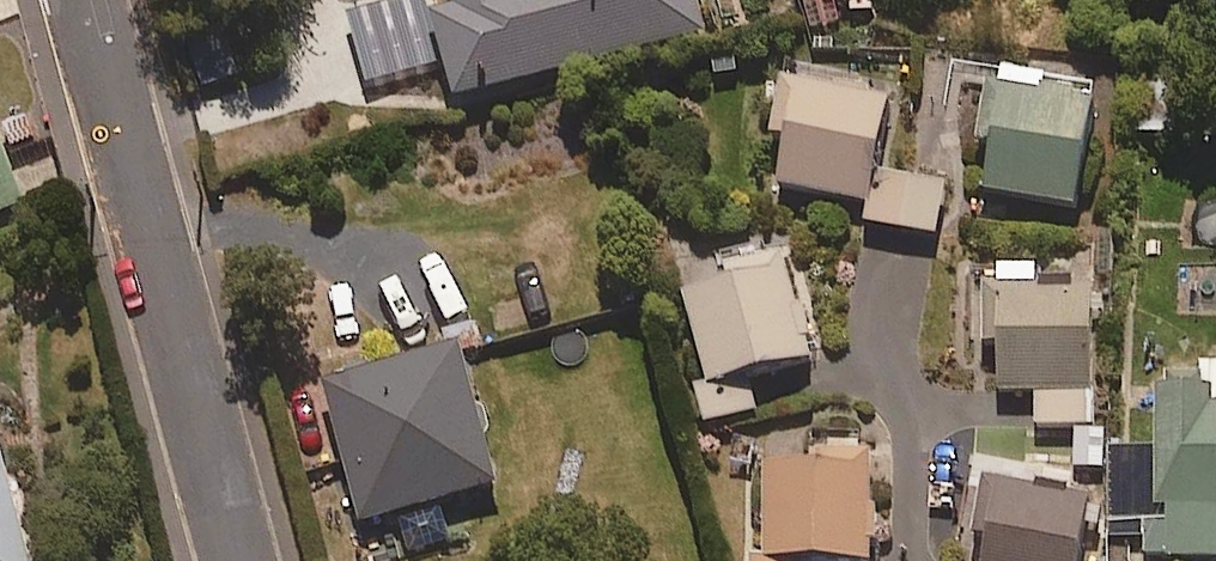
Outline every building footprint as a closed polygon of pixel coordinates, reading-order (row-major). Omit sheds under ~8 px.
[(449,4),(433,8),(454,93),(702,31),(694,0),(448,0),(449,4)] [(239,76),(228,28),(188,37),(199,85),(239,76)] [(1095,81),(1039,71),(1003,64),(981,188),(1073,205),(1095,81)] [(793,78),(777,186),(863,199),(860,226),(931,236),(939,180),(873,170),(885,91),(793,78)] [(0,147),(0,206),(21,197),(0,147)] [(706,423),(757,407),(746,372),(773,363),(813,351),(778,241),(722,259),(727,276),(681,290),(710,383),(695,388),(706,423)] [(1092,264),(986,264),(986,385),(1036,385),(1036,423),(1092,423),(1092,264)] [(510,488),(465,331),(312,374),(356,532),(510,488)] [(1118,521),(1146,520),(1147,553),(1169,553),(1169,557),(1215,556),(1215,359),(1200,360),(1200,369),(1164,370),(1164,383),(1152,383),(1153,443),(1116,444),(1118,521)] [(0,441),(0,560),(31,560),(0,441)] [(870,555),(870,460),(870,446),(814,446),(814,460),(760,460),(760,555),(748,555),(748,560),(814,560),(814,555),(870,555)] [(1086,496),(981,477),(966,560),(1074,560),(1086,496)]
